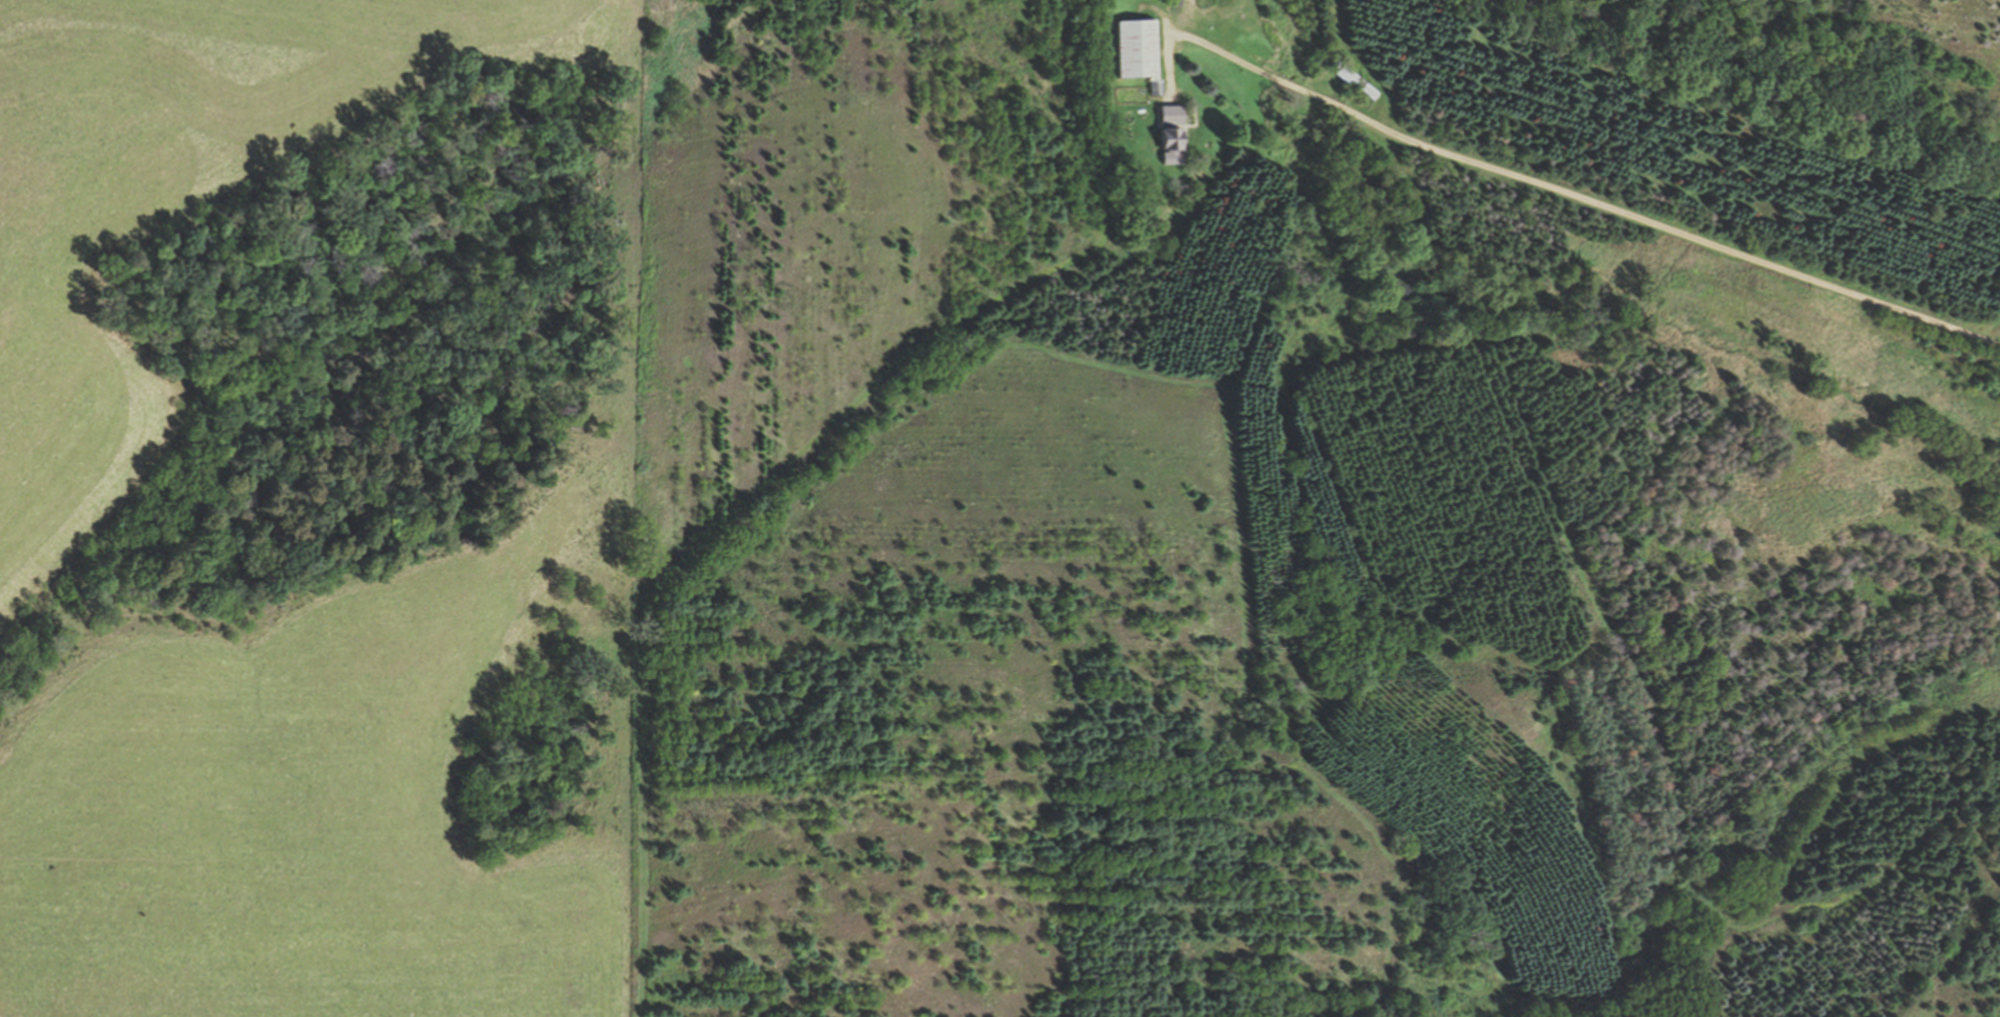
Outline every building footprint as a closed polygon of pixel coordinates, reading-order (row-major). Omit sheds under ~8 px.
[(1120,20),(1122,77),(1162,77),(1161,19),(1120,20)] [(1379,91),(1342,65),(1335,74),(1372,100),(1379,91)] [(1189,163),(1187,125),(1188,125),(1187,105),(1161,105),(1164,164),(1189,163)]
